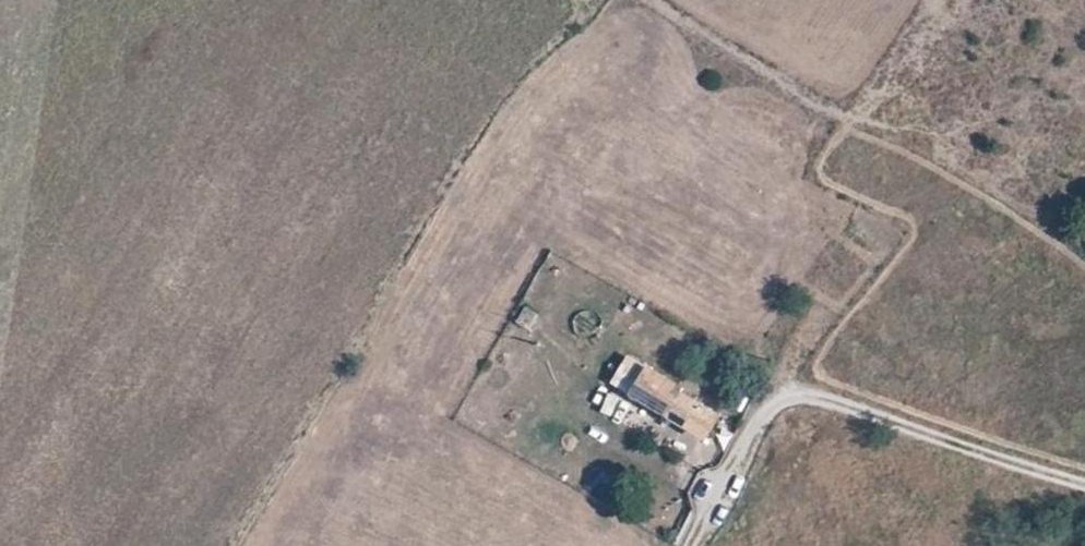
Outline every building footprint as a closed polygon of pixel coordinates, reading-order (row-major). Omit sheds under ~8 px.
[(707,438),(720,415),(649,372),(635,397),(707,438)]
